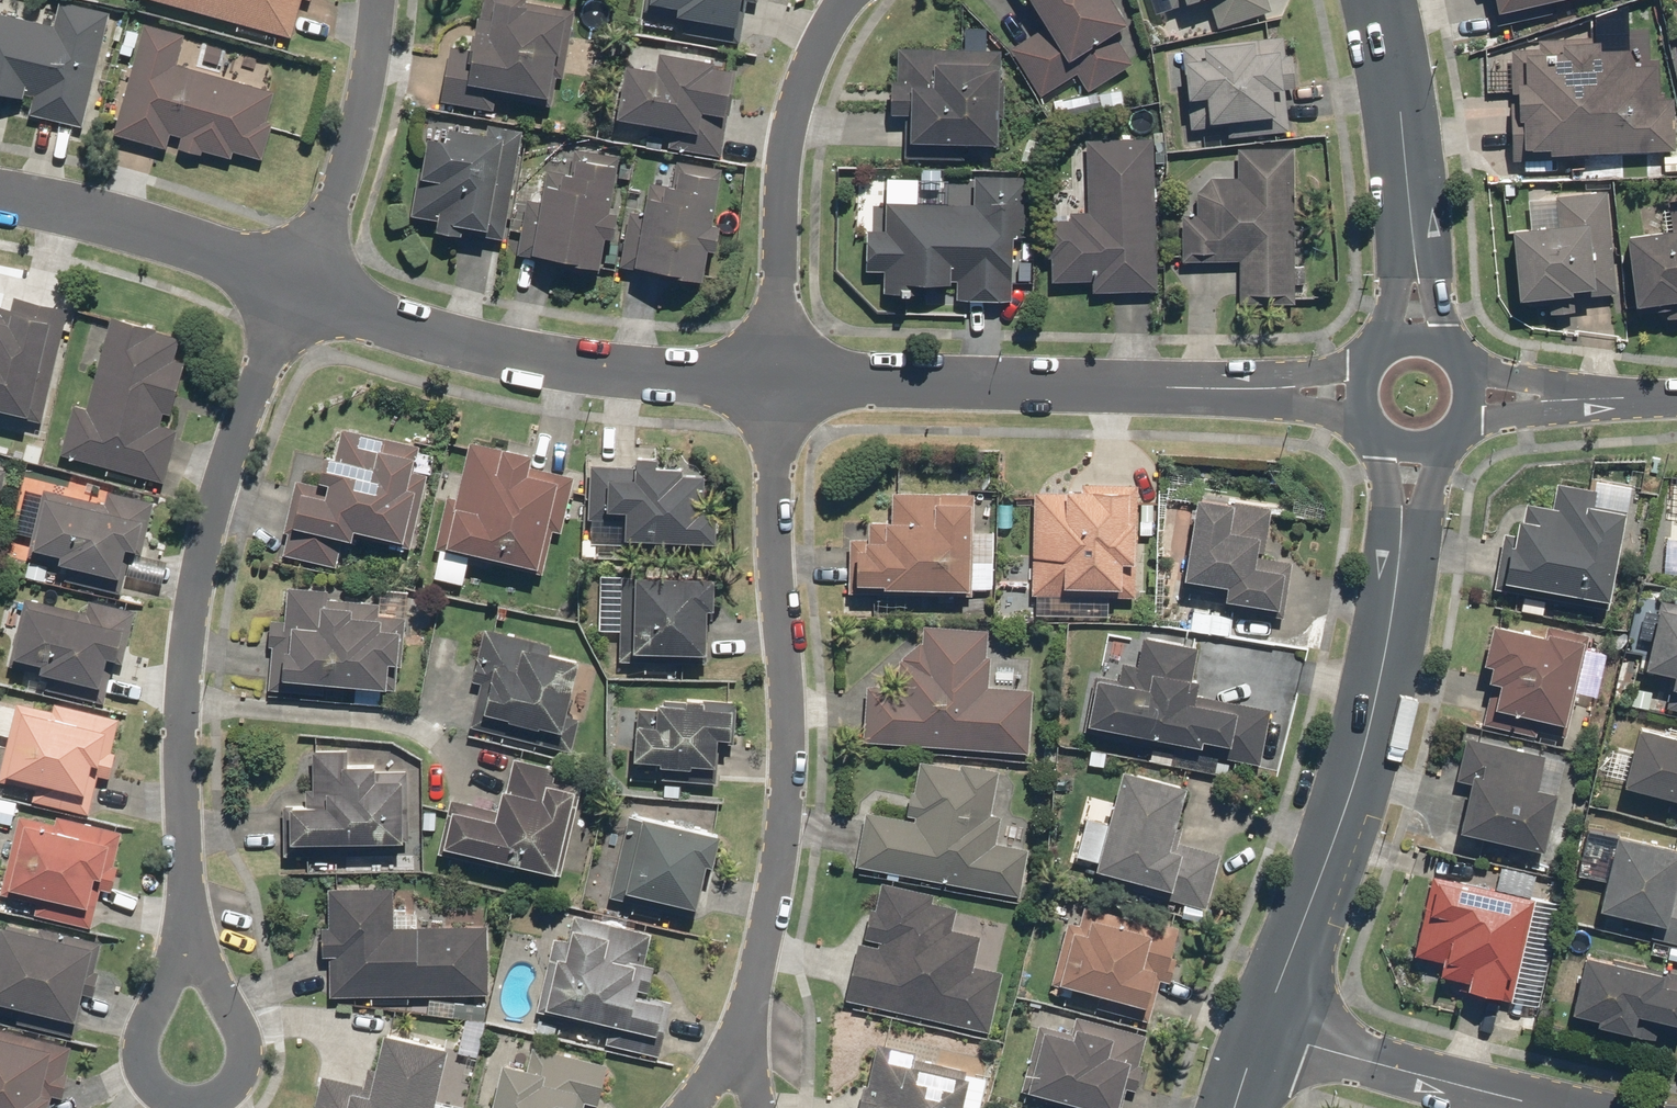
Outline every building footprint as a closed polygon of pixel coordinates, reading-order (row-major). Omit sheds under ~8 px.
[(107,13),(56,0),(49,28),(0,16),(0,110),(79,129),(107,13)] [(288,41),(299,1),(308,4),(309,0),(141,0),(288,41)] [(436,104),(490,115),(494,95),(555,106),(573,13),(525,4),(526,0),(482,0),(478,19),(470,18),(464,52),(446,49),(436,104)] [(757,0),(643,0),(640,15),(679,21),(677,35),(738,45),(745,5),(756,7),(757,0)] [(1109,0),(1022,0),(1040,29),(1007,50),(1038,99),(1075,75),(1087,94),(1132,66),(1123,52),(1137,43),(1109,0)] [(1150,15),(1196,0),(1145,0),(1150,15)] [(1214,30),(1270,12),(1266,0),(1204,0),(1214,30)] [(1493,27),(1520,21),(1518,12),(1572,0),(1487,0),(1493,27)] [(140,24),(110,136),(163,151),(166,138),(178,141),(175,150),(198,157),(199,153),(228,160),(229,155),(261,163),(271,125),(264,123),(272,93),(174,67),(183,36),(140,24)] [(1505,51),(1508,163),(1674,157),(1672,101),(1656,101),(1655,67),(1627,67),(1626,51),(1599,52),(1598,37),(1535,39),(1536,51),(1505,51)] [(1280,38),(1178,48),(1186,132),(1289,122),(1285,91),(1293,90),(1289,57),(1282,58),(1280,38)] [(999,52),(895,50),(894,85),(887,85),(886,117),(902,118),(901,160),(997,162),(999,52)] [(719,159),(734,75),(710,71),(711,65),(653,55),(650,72),(621,67),(611,123),(667,133),(664,149),(719,159)] [(502,238),(521,133),(486,126),(484,139),(441,131),(439,143),(420,140),(406,219),(432,224),(430,236),(458,241),(460,230),(502,238)] [(1155,293),(1151,140),(1083,142),(1085,215),(1067,215),(1067,222),(1049,222),(1049,229),(1040,230),(1041,259),(1050,259),(1051,283),(1089,282),(1089,295),(1155,293)] [(606,214),(616,157),(574,149),(570,172),(548,168),(542,202),(526,200),(515,260),(596,274),(601,242),(610,243),(615,215),(606,214)] [(1293,307),(1292,149),(1235,150),(1235,179),(1209,179),(1193,196),(1194,217),(1179,217),(1180,265),(1236,264),(1236,307),(1293,307)] [(706,226),(716,169),(673,162),(670,184),(647,180),(642,215),(626,212),(615,272),(696,286),(701,254),(710,255),(715,228),(706,226)] [(1025,242),(1027,179),(971,178),(971,206),(915,205),(916,181),(882,180),(881,233),(864,233),(863,273),(881,273),(881,296),(952,298),(952,303),(1008,304),(1009,242),(1025,242)] [(1615,296),(1604,192),(1524,200),(1527,230),(1506,232),(1513,305),(1536,303),(1538,318),(1572,315),(1570,300),(1615,296)] [(1666,201),(1670,233),(1620,239),(1629,317),(1661,313),(1662,322),(1676,320),(1676,200),(1666,201)] [(46,423),(72,315),(8,299),(4,316),(0,315),(0,411),(46,423)] [(55,455),(57,456),(160,483),(174,433),(152,427),(158,405),(172,408),(185,362),(171,359),(177,338),(108,320),(84,410),(68,406),(55,455)] [(291,481),(274,554),(334,568),(342,535),(408,550),(425,475),(412,472),(418,446),(337,428),(330,459),(315,455),(309,485),(291,481)] [(434,551),(427,578),(459,586),(465,559),(539,577),(550,535),(557,536),(571,478),(523,466),(525,457),(464,442),(450,498),(441,495),(427,549),(434,551)] [(583,466),(578,557),(594,558),(595,546),(637,548),(637,542),(708,545),(709,510),(697,509),(698,477),(676,476),(676,469),(651,468),(652,460),(628,459),(628,469),(583,466)] [(1661,576),(1676,577),(1676,478),(1667,477),(1661,576)] [(54,483),(21,478),(4,577),(118,596),(125,552),(129,553),(133,529),(144,531),(149,500),(102,492),(100,502),(53,494),(54,483)] [(1499,534),(1489,589),(1606,611),(1630,487),(1591,480),(1589,490),(1552,483),(1547,508),(1520,503),(1516,521),(1510,520),(1507,535),(1499,534)] [(1133,599),(1136,486),(1077,485),(1077,491),(1030,490),(1027,616),(1106,618),(1106,598),(1133,599)] [(844,540),(843,594),(970,597),(972,494),(886,492),(885,521),(862,521),(862,540),(844,540)] [(1269,509),(1187,497),(1175,586),(1218,592),(1215,608),(1282,618),(1290,562),(1262,558),(1269,509)] [(708,578),(616,576),(615,663),(702,664),(702,612),(707,612),(708,578)] [(268,647),(264,691),(323,696),(324,687),(395,693),(402,617),(376,615),(377,604),(323,600),(324,590),(282,587),(279,622),(263,620),(261,647),(268,647)] [(48,697),(98,705),(104,662),(110,663),(114,632),(123,633),(127,608),(83,601),(82,609),(6,597),(3,617),(13,618),(5,669),(51,676),(48,697)] [(1650,601),(1635,670),(1667,677),(1660,709),(1676,713),(1676,606),(1650,601)] [(1565,739),(1588,635),(1543,625),(1541,637),(1484,624),(1475,665),(1483,667),(1480,682),(1488,684),(1479,726),(1533,738),(1534,732),(1565,739)] [(862,686),(858,743),(1026,754),(1030,691),(986,688),(988,657),(983,657),(985,630),(919,625),(917,644),(896,661),(894,688),(862,686)] [(548,645),(480,628),(466,681),(476,684),(465,727),(566,753),(576,715),(562,711),(574,663),(545,656),(548,645)] [(1078,731),(1257,767),(1269,710),(1190,694),(1192,681),(1188,680),(1194,648),(1138,637),(1132,667),(1117,663),(1113,681),(1089,676),(1078,731)] [(678,703),(649,701),(649,710),(633,709),(632,726),(627,725),(624,768),(657,770),(656,781),(711,784),(714,740),(731,741),(734,703),(678,699),(678,703)] [(50,702),(48,712),(0,701),(0,734),(1,735),(0,740),(0,786),(28,793),(27,800),(83,813),(102,738),(110,740),(115,718),(50,702)] [(1614,787),(1676,803),(1676,737),(1631,725),(1614,787)] [(1564,762),(1462,737),(1451,780),(1463,783),(1451,832),(1541,854),(1564,762)] [(278,808),(279,858),(408,855),(406,771),(369,772),(369,765),(344,765),(344,751),(308,751),(308,790),(301,790),(301,807),(278,808)] [(446,799),(433,854),(556,884),(580,783),(550,776),(552,768),(510,758),(502,791),(494,789),(489,809),(446,799)] [(861,813),(851,867),(1017,898),(1026,850),(994,844),(999,817),(988,815),(997,770),(956,763),(955,768),(916,761),(910,793),(906,793),(901,821),(861,813)] [(1122,889),(1204,912),(1220,853),(1167,839),(1181,788),(1114,769),(1105,801),(1088,796),(1071,858),(1089,863),(1087,871),(1124,881),(1122,889)] [(16,815),(0,887),(0,895),(35,902),(31,918),(86,930),(96,885),(105,887),(118,829),(53,815),(51,822),(16,815)] [(714,836),(624,816),(605,898),(690,918),(701,869),(706,870),(714,836)] [(1676,946),(1676,872),(1673,871),(1676,851),(1676,850),(1608,834),(1591,911),(1649,924),(1646,939),(1676,946)] [(1533,901),(1427,876),(1409,955),(1436,961),(1432,976),(1460,982),(1458,991),(1509,1003),(1514,980),(1534,985),(1547,929),(1527,924),(1533,901)] [(853,943),(840,1001),(986,1034),(1000,973),(971,966),(977,936),(949,930),(954,908),(928,902),(930,894),(876,882),(870,908),(865,907),(856,944),(853,943)] [(325,958),(326,998),(486,996),(486,925),(390,926),(389,888),(324,888),(325,928),(315,928),(316,958),(325,958)] [(1179,929),(1081,903),(1075,924),(1063,921),(1046,984),(1094,996),(1091,1009),(1147,1023),(1158,980),(1165,982),(1179,929)] [(601,1044),(656,1057),(670,1001),(641,994),(648,967),(640,965),(647,933),(567,914),(561,938),(550,935),(531,1011),(604,1029),(601,1044)] [(15,1007),(11,1024),(66,1035),(79,966),(92,968),(97,944),(64,937),(64,940),(0,928),(0,1004),(15,1007)] [(1578,954),(1564,1014),(1589,1020),(1587,1026),(1676,1046),(1676,976),(1578,954)] [(1145,1035),(1071,1016),(1067,1033),(1035,1025),(1018,1092),(1061,1103),(1060,1107),(1126,1107),(1145,1035)] [(0,1030),(0,1107),(46,1107),(49,1095),(60,1098),(66,1074),(60,1073),(66,1045),(0,1030)] [(308,1107),(428,1107),(441,1049),(375,1034),(363,1087),(315,1076),(308,1107)] [(858,1107),(978,1107),(985,1076),(911,1060),(913,1053),(872,1043),(858,1107)] [(492,1063),(481,1107),(592,1107),(603,1063),(528,1046),(522,1070),(492,1063)]
